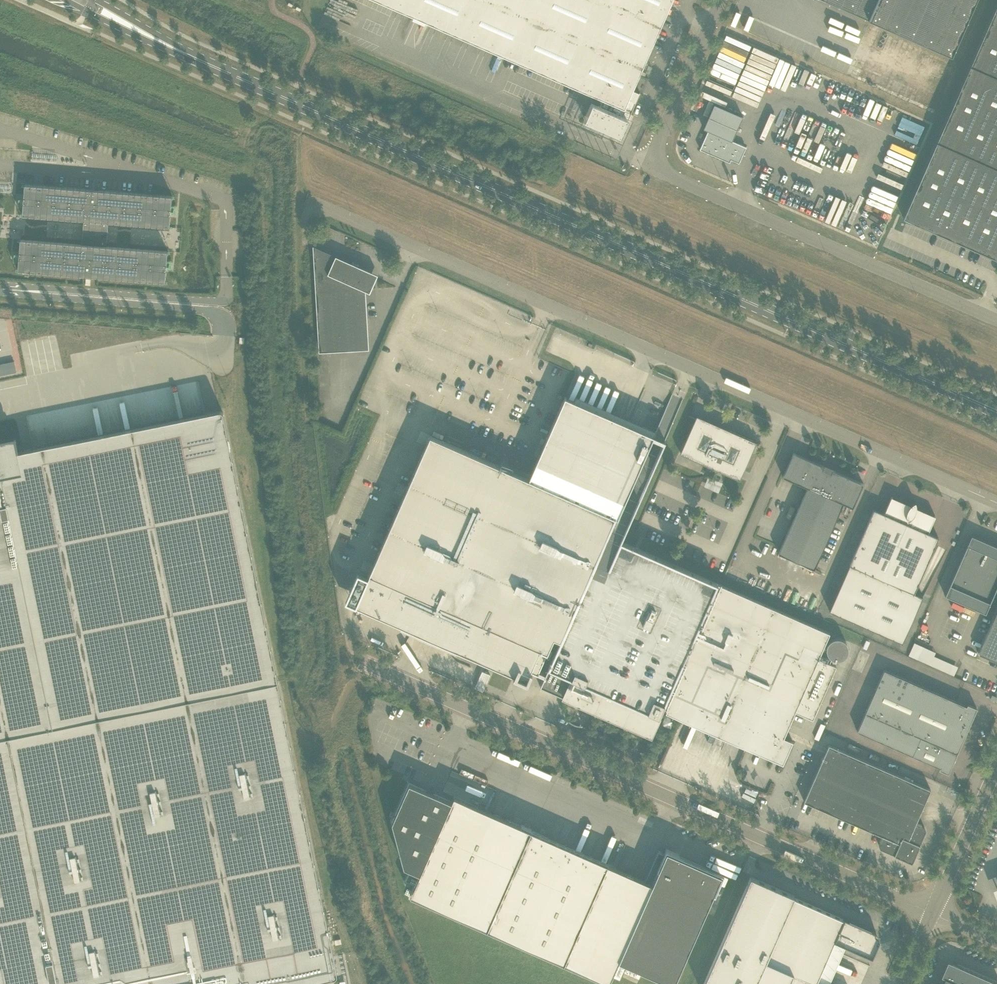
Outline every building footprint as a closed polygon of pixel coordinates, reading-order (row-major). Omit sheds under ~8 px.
[(602,98),(600,102),(601,103),(600,106),(599,105),(598,108),(593,106),(586,121),(621,137),(628,120),(623,118),(624,116),(623,116),(625,111),(631,114),(636,102),(636,101),(635,102),(628,99),(672,0),(378,0),(602,98)] [(952,57),(977,0),(824,0),(952,57)] [(904,216),(903,217),(996,259),(996,4),(904,216)] [(732,141),(737,129),(743,117),(714,105),(704,128),(708,130),(700,149),(724,160),(725,157),(739,163),(746,147),(732,141)] [(21,239),(18,270),(165,282),(168,251),(107,246),(109,222),(170,227),(172,196),(25,184),(23,215),(84,220),(82,244),(21,239)] [(369,349),(366,301),(378,274),(313,245),(319,352),(369,349)] [(0,363),(0,374),(16,371),(14,360),(0,363)] [(565,396),(529,478),(615,516),(611,525),(625,531),(665,440),(654,435),(656,430),(576,395),(574,400),(566,396),(565,396)] [(278,680),(223,412),(222,410),(220,410),(18,451),(15,437),(0,440),(0,737),(278,680)] [(696,418),(696,419),(680,453),(740,479),(756,442),(731,430),(729,433),(696,418)] [(403,626),(456,649),(528,680),(532,672),(544,677),(611,525),(615,516),(529,478),(430,435),(368,577),(358,573),(346,601),(356,605),(403,626)] [(793,453),(783,477),(807,487),(778,553),(814,569),(843,503),(853,507),(863,483),(832,470),(831,473),(823,470),(824,466),(793,453)] [(719,491),(723,482),(709,476),(705,485),(719,491)] [(884,513),(874,509),(829,610),(902,643),(923,597),(914,593),(938,537),(928,533),(935,516),(934,515),(933,519),(931,518),(925,513),(919,509),(916,508),(916,507),(911,505),(910,505),(902,503),(894,502),(893,501),(891,501),(893,497),(891,497),(884,513)] [(663,707),(718,583),(621,541),(625,531),(611,525),(544,677),(540,686),(651,735),(663,707)] [(971,535),(945,595),(986,613),(996,587),(996,546),(971,535)] [(718,583),(663,707),(765,752),(764,753),(780,760),(787,743),(791,745),(793,741),(784,737),(795,712),(813,720),(836,667),(818,659),(830,633),(718,583)] [(978,653),(996,661),(996,610),(978,653)] [(914,642),(909,655),(954,674),(958,665),(934,655),(936,651),(914,642)] [(969,704),(955,698),(955,700),(884,669),(857,731),(912,755),(921,737),(957,753),(977,708),(969,705),(969,704)] [(487,673),(488,672),(486,671),(485,672),(482,671),(475,687),(483,691),(490,674),(487,673)] [(278,680),(0,737),(0,983),(294,983),(335,976),(337,974),(337,972),(278,680)] [(921,737),(912,755),(940,768),(941,767),(940,767),(944,759),(952,763),(957,753),(921,737)] [(829,744),(804,801),(882,835),(878,844),(880,847),(894,854),(894,855),(908,861),(914,859),(920,844),(919,844),(926,830),(924,826),(916,822),(931,789),(829,744)] [(679,854),(666,848),(664,852),(658,850),(645,880),(608,864),(531,830),(531,828),(521,824),(521,825),(454,796),(452,801),(409,783),(392,822),(404,866),(411,869),(406,880),(415,884),(410,895),(565,963),(566,963),(610,983),(613,976),(621,979),(624,971),(638,977),(642,970),(673,983),(722,874),(679,855),(679,854)] [(704,983),(820,983),(816,982),(834,940),(872,957),(879,941),(880,938),(879,936),(878,933),(876,932),(844,918),(844,919),(794,898),(795,896),(751,876),(704,983)] [(948,960),(941,975),(945,977),(942,983),(996,983),(996,982),(948,960)]
